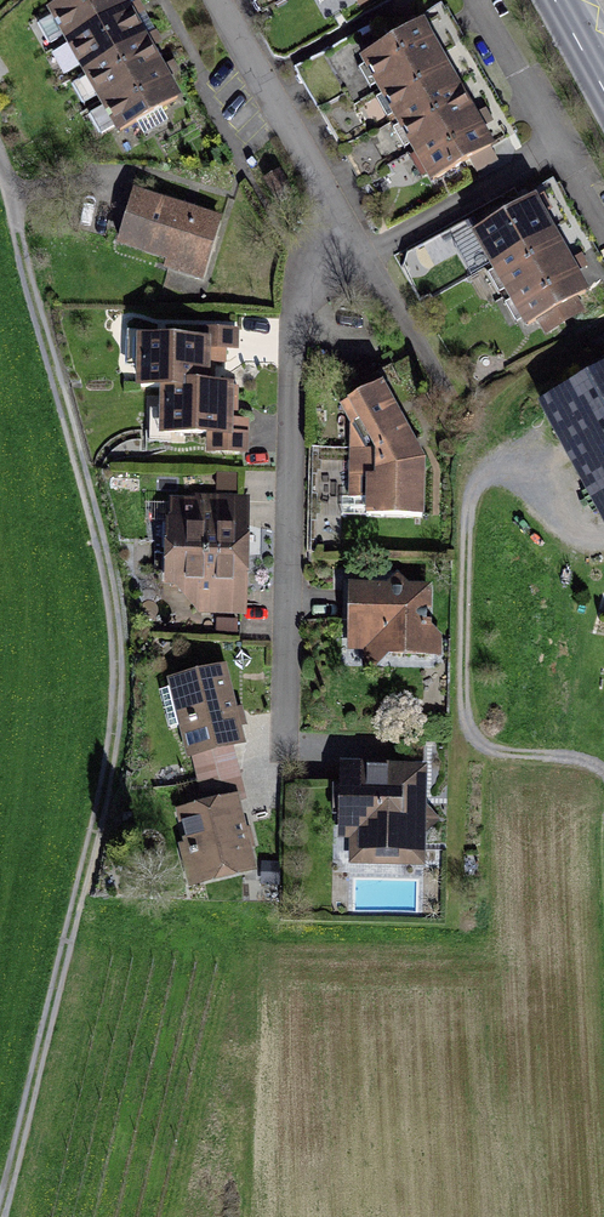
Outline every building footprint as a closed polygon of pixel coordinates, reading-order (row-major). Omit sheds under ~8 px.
[(59,20),(124,138),(185,104),(127,0),(95,0),(59,20)] [(439,27),(370,64),(435,185),(503,149),(439,27)] [(222,224),(141,196),(122,251),(203,279),(222,224)] [(485,242),(544,340),(603,304),(603,296),(549,204),(485,242)] [(209,343),(146,341),(147,392),(167,391),(167,437),(206,436),(204,453),(251,453),(254,422),(240,423),(240,388),(214,387),(215,359),(245,356),(243,334),(209,330),(209,343)] [(553,407),(603,505),(603,380),(553,407)] [(392,390),(350,402),(361,421),(350,498),(371,501),(374,519),(433,521),(432,469),(392,390)] [(200,494),(177,504),(173,594),(185,591),(197,611),(249,611),(256,542),(248,500),(200,494)] [(393,591),(355,589),(351,661),(439,666),(441,636),(431,624),(434,583),(400,580),(393,591)] [(227,673),(171,690),(192,763),(249,746),(227,673)] [(428,771),(348,772),(349,835),(360,835),(360,861),(429,860),(428,771)] [(238,800),(177,815),(195,886),(256,871),(238,800)]
